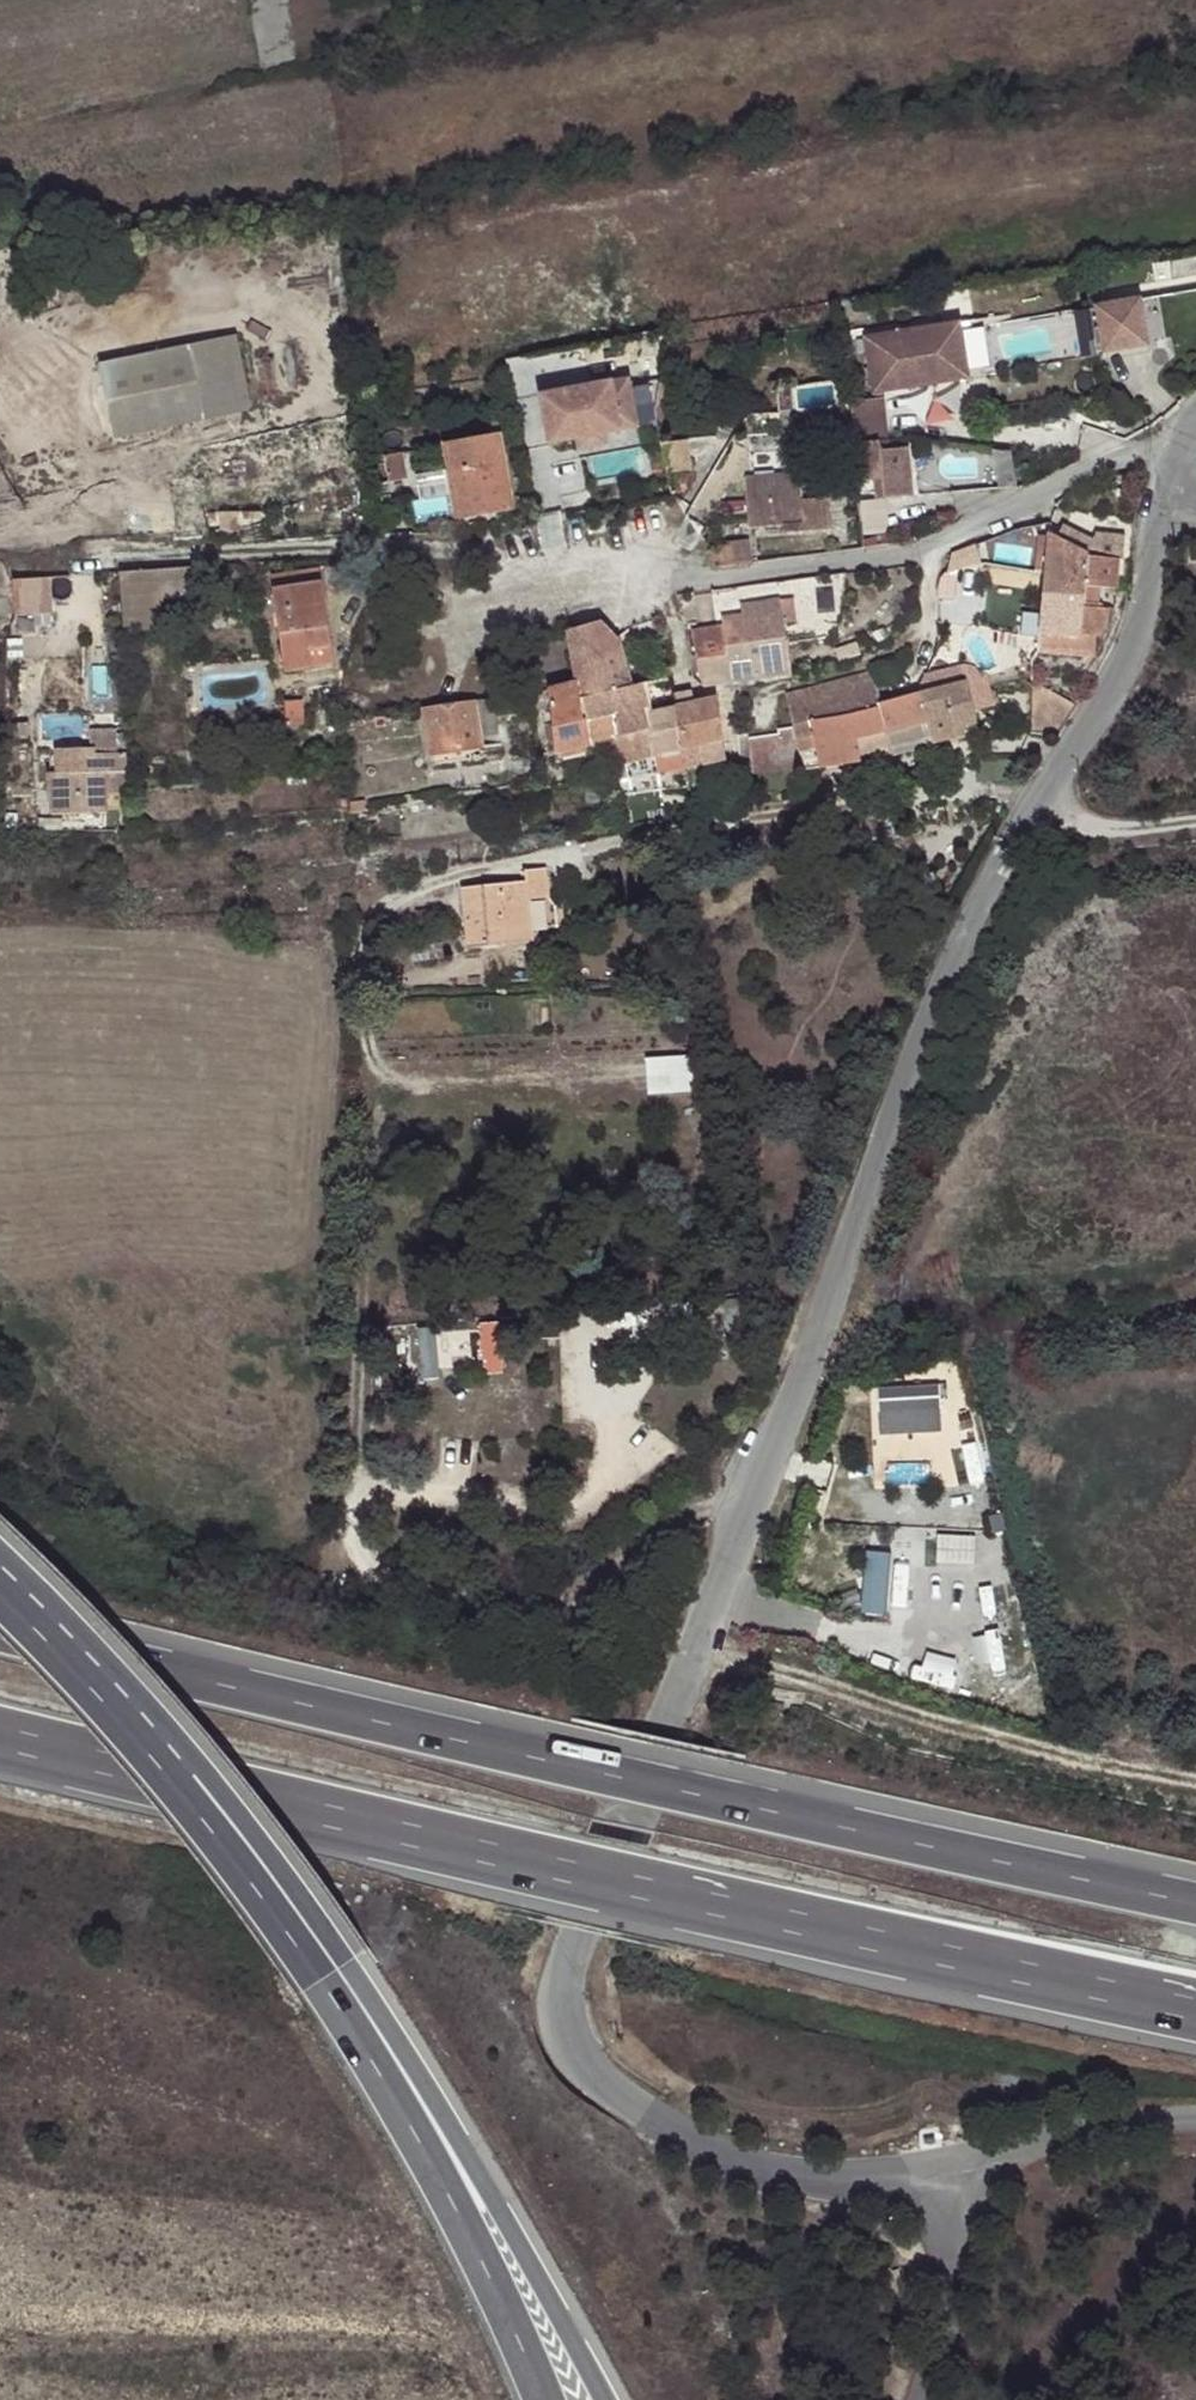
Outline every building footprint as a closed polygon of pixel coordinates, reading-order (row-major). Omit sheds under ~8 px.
[(1148,262),(1133,266),(1135,276),(1150,272),(1148,262)] [(1104,299),(1107,349),(1156,347),(1154,296),(1104,299)] [(889,340),(888,331),(863,336),(866,356),(890,352),(889,340)] [(938,382),(931,333),(889,340),(890,352),(866,356),(871,387),(895,383),(896,388),(938,382)] [(103,367),(118,441),(255,415),(239,341),(103,367)] [(536,388),(544,435),(577,430),(606,425),(636,420),(629,373),(536,388)] [(674,382),(662,380),(656,405),(670,407),(674,382)] [(895,383),(871,387),(873,399),(897,396),(896,388),(895,383)] [(606,425),(577,430),(579,443),(610,438),(606,425)] [(645,441),(593,451),(597,477),(650,467),(645,441)] [(914,486),(907,442),(879,447),(886,490),(914,486)] [(844,447),(834,447),(834,479),(844,479),(844,447)] [(412,460),(393,464),(397,489),(416,486),(412,460)] [(511,508),(503,461),(448,469),(450,479),(424,482),(427,503),(454,499),(458,517),(511,508)] [(805,523),(802,472),(748,474),(750,525),(805,523)] [(1052,536),(1089,554),(1092,542),(1058,526),(1052,536)] [(1045,558),(1047,534),(1038,533),(1037,557),(1045,558)] [(1052,536),(1047,534),(1045,558),(1044,572),(1043,580),(1086,584),(1086,582),(1095,583),(1117,585),(1119,556),(1089,554),(1052,536)] [(713,568),(738,565),(737,552),(728,552),(727,547),(712,548),(713,568)] [(210,591),(208,566),(161,569),(161,580),(188,578),(189,592),(210,591)] [(274,587),(322,583),(320,567),(272,573),(274,587)] [(14,580),(12,615),(52,612),(49,577),(14,580)] [(1043,580),(1038,629),(1097,633),(1104,625),(1106,617),(1104,607),(1093,605),(1084,604),(1086,584),(1043,580)] [(1093,605),(1095,583),(1086,582),(1086,584),(1084,604),(1093,605)] [(323,583),(322,583),(274,587),(280,650),(281,650),(283,667),(311,665),(310,647),(330,645),(323,583)] [(740,622),(781,615),(780,604),(780,602),(737,608),(740,622)] [(792,603),(780,604),(781,615),(784,615),(785,627),(795,626),(792,603)] [(1112,606),(1104,607),(1106,617),(1104,625),(1097,633),(1038,629),(1036,647),(1093,652),(1096,649),(1103,631),(1109,620),(1112,606)] [(729,680),(791,674),(785,627),(784,615),(781,615),(740,622),(721,625),(722,632),(697,636),(700,657),(696,658),(698,675),(717,674),(714,657),(726,655),(729,673),(729,680)] [(615,637),(600,619),(568,628),(577,682),(580,697),(582,697),(583,699),(610,693),(610,690),(612,689),(607,671),(614,669),(607,648),(616,640),(615,637)] [(612,689),(630,685),(618,639),(616,640),(607,648),(614,669),(607,671),(612,689)] [(332,663),(330,645),(310,647),(311,665),(332,663)] [(717,681),(729,680),(729,673),(726,655),(714,657),(717,674),(717,681)] [(921,672),(925,690),(958,682),(955,670),(953,664),(921,672)] [(969,666),(955,670),(958,682),(964,680),(973,714),(993,709),(989,690),(969,666)] [(879,701),(871,670),(790,693),(796,724),(804,769),(804,772),(857,761),(856,757),(852,738),(884,730),(877,701),(879,701)] [(964,680),(958,682),(965,712),(943,718),(946,728),(925,733),(928,741),(929,746),(958,739),(955,730),(975,725),(973,714),(964,680)] [(551,704),(555,751),(588,744),(583,699),(582,697),(580,697),(577,682),(548,688),(551,704)] [(630,685),(612,689),(610,690),(610,693),(612,692),(618,735),(651,727),(650,712),(652,712),(648,684),(648,682),(630,685)] [(877,701),(884,730),(884,732),(923,722),(925,733),(946,728),(943,718),(965,712),(958,682),(925,690),(879,701),(877,701)] [(693,702),(690,684),(670,689),(675,706),(683,749),(701,745),(722,740),(716,698),(693,702)] [(613,736),(618,735),(612,692),(610,693),(583,699),(588,744),(613,738),(613,736)] [(496,698),(475,701),(481,738),(502,735),(496,698)] [(1035,699),(1032,731),(1058,734),(1077,704),(1035,699)] [(475,701),(425,709),(434,765),(484,757),(481,738),(475,701)] [(675,706),(661,710),(652,712),(650,712),(651,727),(655,755),(682,749),(683,749),(675,706)] [(39,735),(37,720),(20,721),(21,737),(39,735)] [(925,733),(923,722),(884,732),(884,730),(852,738),(856,757),(888,750),(928,741),(925,733)] [(739,739),(744,779),(754,777),(759,777),(759,770),(804,769),(796,724),(781,727),(781,731),(749,737),(739,739)] [(655,755),(651,727),(618,735),(613,736),(613,738),(617,764),(625,762),(655,755)] [(97,732),(98,747),(103,748),(103,753),(125,751),(124,730),(97,732)] [(726,768),(722,740),(701,745),(706,772),(726,768)] [(103,748),(98,747),(65,750),(67,771),(57,772),(62,816),(107,812),(108,807),(106,793),(132,790),(130,751),(125,751),(103,753),(103,748)] [(659,782),(687,776),(683,749),(682,749),(655,755),(659,782)] [(630,794),(660,791),(659,782),(655,755),(625,762),(630,794)] [(595,779),(582,781),(586,805),(600,801),(597,785),(595,779)] [(108,807),(133,806),(132,790),(106,793),(108,807)] [(365,800),(354,802),(356,811),(367,810),(365,800)] [(52,828),(85,828),(83,819),(51,820),(52,828)] [(464,885),(470,947),(536,941),(532,900),(550,898),(547,868),(526,869),(527,880),(464,885)] [(448,900),(435,901),(436,909),(423,910),(424,920),(449,917),(448,900)] [(446,943),(416,947),(418,962),(448,958),(446,943)] [(652,1056),(655,1093),(698,1090),(695,1053),(652,1056)] [(424,1327),(425,1376),(442,1375),(441,1326),(424,1327)] [(883,1384),(886,1431),(946,1429),(944,1382),(883,1384)]
